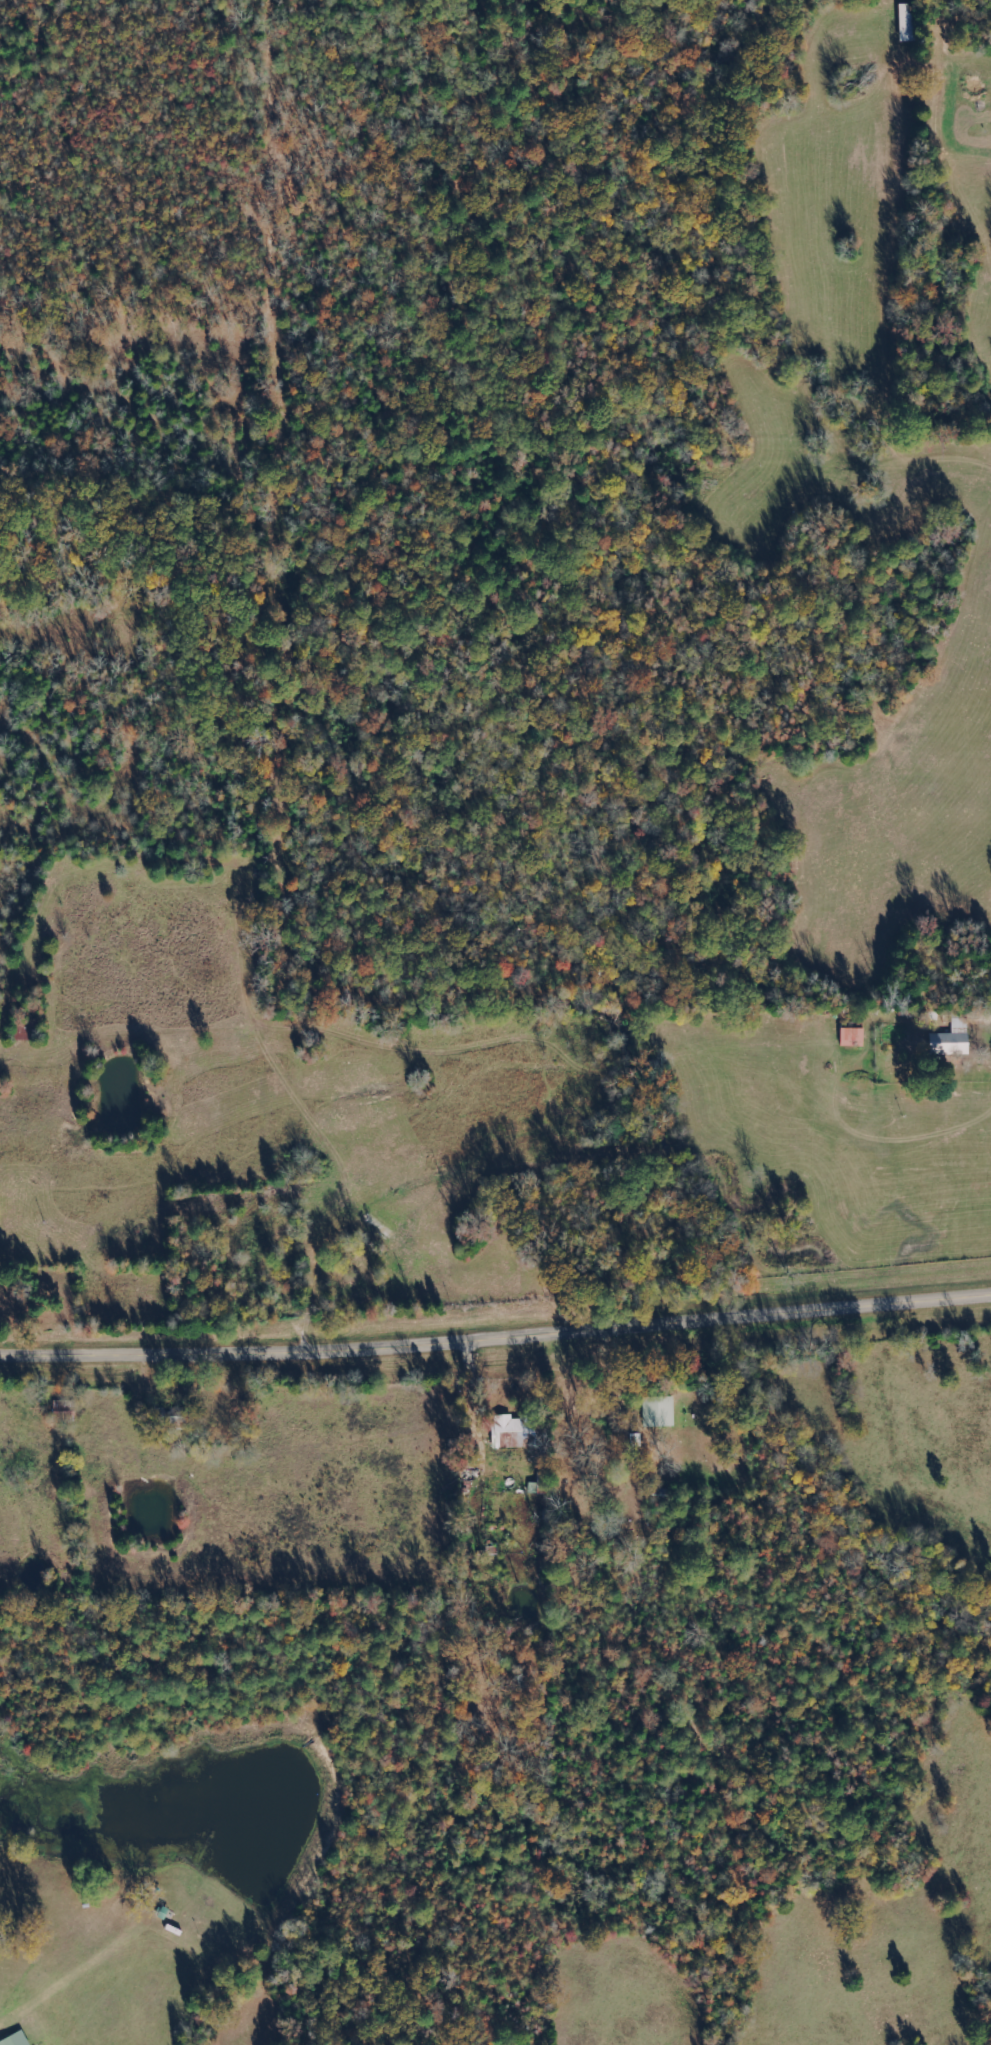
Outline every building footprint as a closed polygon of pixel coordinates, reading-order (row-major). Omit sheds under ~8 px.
[(927,1035),(926,1056),(964,1057),(965,1021),(950,1021),(950,1035),(927,1035)] [(861,1048),(861,1029),(838,1029),(838,1048),(861,1048)] [(510,1416),(490,1417),(490,1450),(533,1449),(532,1422),(510,1422),(510,1416)]
